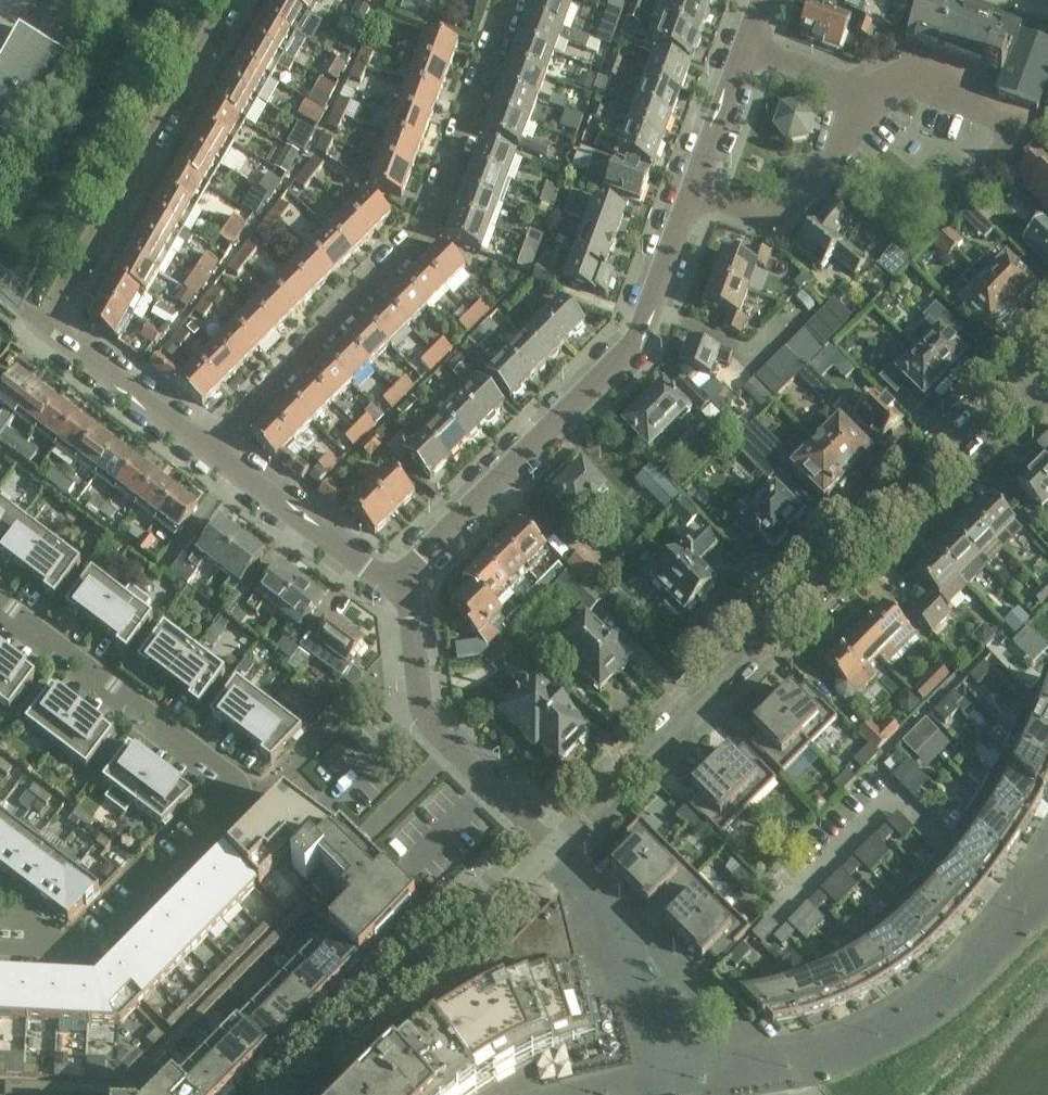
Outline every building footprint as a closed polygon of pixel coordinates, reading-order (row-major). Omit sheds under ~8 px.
[(294,36),(300,26),(315,34),(321,23),(307,15),(281,0),(273,0),(270,6),(267,6),(263,14),(264,17),(263,18),(294,36)] [(307,15),(314,2),(318,4),(320,0),(281,0),(307,15)] [(527,18),(562,31),(571,7),(552,0),(534,0),(527,18)] [(630,10),(642,15),(646,5),(634,0),(630,10)] [(663,22),(698,35),(702,25),(706,23),(709,16),(707,12),(707,11),(679,0),(671,0),(663,22)] [(707,11),(711,0),(679,0),(707,11)] [(884,26),(891,6),(874,0),(813,0),(884,26)] [(1036,112),(1047,81),(1047,46),(1047,49),(1028,42),(1030,36),(932,0),(920,0),(905,41),(987,71),(985,74),(1001,80),(995,97),(1036,112)] [(351,15),(363,22),(369,11),(357,4),(351,15)] [(806,41),(838,52),(850,21),(834,15),(834,14),(825,11),(824,12),(809,6),(800,32),(808,35),(806,41)] [(596,27),(614,34),(622,14),(604,7),(596,27)] [(626,20),(639,25),(642,15),(630,10),(626,20)] [(371,30),(382,36),(389,21),(378,16),(371,30)] [(250,40),(282,58),(294,36),(263,18),(258,27),(255,28),(250,35),(251,38),(250,40)] [(527,18),(519,41),(553,54),(558,41),(585,51),(589,41),(562,31),(527,18)] [(861,20),(855,34),(866,38),(871,24),(861,20)] [(653,47),(689,61),(693,50),(697,48),(700,40),(698,36),(698,35),(663,22),(653,47)] [(11,155),(67,57),(19,29),(0,61),(0,148),(11,155)] [(416,59),(448,71),(458,45),(426,34),(416,59)] [(334,46),(348,54),(354,42),(341,35),(334,46)] [(238,62),(269,80),(277,67),(288,73),(293,64),(282,58),(250,40),(245,49),(242,50),(238,57),(239,60),(238,62)] [(519,41),(510,65),(545,78),(553,54),(519,41)] [(599,45),(589,41),(585,51),(596,55),(599,45)] [(355,64),(366,69),(373,55),(362,50),(355,64)] [(645,81),(680,94),(689,68),(654,55),(645,81)] [(407,85),(439,96),(448,71),(416,59),(407,85)] [(625,64),(613,59),(610,68),(622,73),(625,64)] [(327,75),(337,81),(346,66),(337,60),(327,75)] [(225,83),(257,101),(269,80),(238,62),(233,70),(230,71),(226,78),(226,82),(225,83)] [(349,79),(360,84),(366,69),(355,64),(349,79)] [(510,65),(501,88),(536,101),(545,78),(510,65)] [(622,73),(610,68),(607,76),(619,80),(622,73)] [(577,88),(590,92),(595,78),(582,74),(577,88)] [(312,90),(325,98),(332,87),(319,79),(312,90)] [(626,102),(671,119),(680,94),(645,81),(642,89),(632,85),(626,102)] [(213,105),(244,123),(257,101),(225,83),(220,92),(217,93),(213,100),(214,103),(213,105)] [(397,110),(429,122),(439,96),(407,85),(397,110)] [(501,88),(493,111),(527,124),(536,101),(501,88)] [(548,105),(563,111),(567,101),(552,95),(548,105)] [(333,113),(344,118),(350,104),(339,99),(333,113)] [(627,131),(662,144),(671,119),(626,102),(620,119),(630,123),(627,131)] [(201,126),(232,144),(244,123),(213,105),(208,114),(205,115),(201,122),(201,125),(201,126)] [(612,126),(615,117),(593,109),(590,118),(602,122),(612,126)] [(388,135),(420,147),(429,122),(397,110),(388,135)] [(519,148),(522,138),(527,124),(493,111),(484,135),(519,148)] [(326,127),(337,132),(344,118),(333,113),(326,127)] [(602,122),(590,118),(587,126),(599,130),(602,122)] [(188,148),(220,166),(232,144),(201,126),(195,136),(192,137),(188,144),(189,147),(188,148)] [(617,156),(652,169),(662,144),(627,131),(617,156)] [(379,161),(411,172),(420,147),(388,135),(379,161)] [(315,152),(326,157),(333,142),(322,137),(315,152)] [(519,148),(546,158),(549,148),(522,138),(519,148)] [(472,168),(506,181),(515,157),(480,144),(472,168)] [(176,170),(207,188),(220,166),(188,148),(183,157),(180,158),(176,165),(176,168),(176,170)] [(596,200),(625,211),(629,201),(639,205),(645,187),(642,186),(646,176),(618,166),(618,165),(578,151),(572,168),(588,174),(590,169),(610,177),(605,192),(599,190),(596,200)] [(1040,157),(1032,164),(1029,161),(1020,169),(1024,172),(1016,180),(1028,192),(1028,193),(1037,202),(1036,203),(1037,204),(1038,203),(1046,211),(1045,212),(1046,213),(1047,212),(1047,213),(1047,165),(1040,157)] [(303,171),(313,178),(323,166),(313,159),(303,171)] [(369,186),(401,198),(411,172),(379,161),(369,186)] [(463,191),(498,204),(506,181),(472,168),(463,191)] [(163,191),(195,209),(207,188),(176,170),(171,179),(167,180),(163,187),(164,190),(163,191)] [(294,184),(303,191),(313,178),(303,171),(294,184)] [(258,189),(271,197),(281,183),(268,174),(258,189)] [(543,195),(556,199),(559,190),(546,185),(543,195)] [(151,213),(182,231),(195,209),(163,191),(158,200),(155,201),(151,208),(152,211),(151,213)] [(454,215),(489,228),(498,204),(463,191),(454,215)] [(348,211),(372,235),(390,217),(366,193),(348,211)] [(539,204),(553,209),(556,199),(543,195),(539,204)] [(586,225),(581,240),(594,245),(593,249),(609,255),(624,214),(572,195),(564,217),(586,225)] [(970,206),(986,224),(996,215),(980,197),(970,206)] [(270,214),(279,222),(289,209),(280,202),(270,214)] [(832,258),(855,277),(866,264),(840,243),(847,234),(843,231),(851,222),(832,207),(817,224),(795,250),(821,271),(832,258)] [(960,217),(984,240),(993,231),(969,208),(960,217)] [(329,230),(353,254),(372,235),(348,211),(329,230)] [(138,235),(170,253),(182,231),(151,213),(146,222),(142,223),(138,230),(139,233),(138,235)] [(260,227),(270,234),(279,222),(270,214),(260,227)] [(445,239),(480,252),(489,228),(454,215),(445,239)] [(226,227),(238,236),(246,225),(234,216),(226,227)] [(1047,269),(1047,228),(1038,218),(1030,226),(1036,232),(1024,245),(1047,269)] [(219,238),(231,246),(238,236),(226,227),(219,238)] [(310,250),(334,273),(353,254),(329,230),(310,250)] [(949,230),(941,238),(954,251),(962,243),(949,230)] [(526,241),(539,246),(543,237),(529,232),(526,241)] [(126,256),(157,274),(170,253),(138,235),(133,244),(130,244),(126,252),(127,255),(126,256)] [(941,238),(934,246),(947,259),(954,251),(941,238)] [(595,293),(605,297),(612,277),(605,274),(605,272),(603,271),(609,255),(593,249),(594,245),(581,240),(565,284),(594,295),(595,293)] [(522,250),(536,255),(539,246),(526,241),(522,250)] [(237,257),(246,264),(256,252),(247,244),(237,257)] [(441,246),(421,266),(445,290),(465,270),(441,246)] [(713,279),(748,292),(757,266),(765,269),(771,254),(753,247),(747,262),(722,253),(713,279)] [(291,269),(315,292),(334,273),(310,250),(291,269)] [(980,277),(1014,310),(1036,288),(1006,258),(1005,259),(997,250),(985,262),(990,267),(981,277),(980,277)] [(113,278),(145,296),(157,274),(126,256),(121,265),(118,266),(113,273),(114,276),(113,278)] [(197,268),(209,276),(217,264),(206,256),(197,268)] [(227,269),(237,277),(246,264),(237,257),(227,269)] [(421,266),(402,285),(426,309),(445,290),(421,266)] [(532,281),(552,292),(559,279),(537,267),(532,281)] [(183,289),(195,297),(209,276),(197,268),(183,289)] [(272,288),(296,311),(315,292),(291,269),(272,288)] [(961,303),(991,333),(1014,310),(980,277),(981,277),(974,271),(964,281),(973,290),(961,303)] [(794,283),(800,290),(811,279),(804,272),(794,283)] [(101,299),(132,317),(145,296),(113,278),(108,287),(105,288),(101,295),(102,298),(101,299)] [(722,329),(740,335),(746,320),(738,317),(748,292),(713,279),(703,305),(727,314),(722,329)] [(515,295),(521,301),(533,288),(528,282),(515,295)] [(402,285),(383,304),(407,328),(426,309),(402,285)] [(203,300),(213,307),(223,295),(213,287),(203,300)] [(253,307),(277,331),(296,311),(272,288),(253,307)] [(502,308),(508,313),(521,301),(515,295),(502,308)] [(89,321),(118,343),(132,317),(101,299),(96,309),(93,309),(89,316),(90,319),(89,321)] [(194,312),(203,320),(213,307),(203,300),(194,312)] [(558,301),(540,320),(565,345),(573,337),(576,337),(581,332),(581,329),(583,326),(558,301)] [(825,311),(844,331),(854,320),(835,301),(825,311)] [(469,314),(478,322),(489,311),(481,303),(469,314)] [(383,304),(364,323),(388,347),(407,328),(383,304)] [(157,311),(172,320),(176,313),(161,305),(157,311)] [(918,353),(948,382),(961,369),(957,364),(964,357),(948,342),(960,330),(935,306),(923,318),(928,323),(908,343),(918,353)] [(234,326),(258,350),(277,331),(253,307),(234,326)] [(815,320),(834,340),(844,331),(825,311),(815,320)] [(458,325),(467,334),(478,322),(469,314),(458,325)] [(533,330),(524,340),(547,363),(549,361),(552,361),(557,356),(557,353),(565,345),(540,320),(531,328),(533,330)] [(805,330),(824,350),(834,340),(815,320),(805,330)] [(482,334),(488,340),(500,327),(495,321),(482,334)] [(364,323),(345,342),(369,366),(388,347),(364,323)] [(141,337),(154,344),(160,333),(147,326),(141,337)] [(215,345),(239,369),(258,350),(234,326),(215,345)] [(170,342),(180,350),(189,337),(180,330),(170,342)] [(795,340),(814,360),(824,350),(805,330),(795,340)] [(469,347),(475,352),(488,340),(482,334),(469,347)] [(512,347),(504,356),(529,381),(537,373),(540,373),(545,368),(545,365),(547,363),(524,340),(514,349),(512,347)] [(785,350),(805,369),(814,360),(795,340),(785,350)] [(431,352),(440,361),(451,349),(443,341),(431,352)] [(345,342),(326,361),(350,385),(369,366),(345,342)] [(679,368),(710,379),(716,361),(727,366),(732,353),(715,347),(713,351),(689,342),(679,368)] [(196,364),(220,388),(239,369),(215,345),(196,364)] [(775,359),(795,379),(805,369),(785,350),(775,359)] [(420,363),(429,372),(440,361),(431,352),(420,363)] [(907,383),(923,399),(930,392),(934,396),(948,382),(918,353),(898,374),(892,367),(880,379),(896,395),(907,383)] [(485,374),(510,399),(513,397),(516,397),(521,392),(521,389),(529,381),(504,356),(485,374)] [(149,367),(202,406),(220,388),(196,364),(183,377),(157,357),(149,367)] [(448,368),(453,373),(465,362),(459,357),(448,368)] [(765,369),(785,389),(795,379),(775,359),(765,369)] [(326,361),(307,380),(331,404),(350,385),(326,361)] [(800,377),(831,410),(841,400),(810,367),(800,377)] [(468,389),(458,400),(484,426),(485,425),(489,425),(495,419),(495,415),(502,408),(463,368),(455,376),(468,389)] [(755,379),(775,399),(785,389),(765,369),(755,379)] [(16,416),(37,388),(29,382),(28,379),(22,374),(18,374),(17,373),(9,384),(3,380),(0,384),(0,407),(4,410),(0,416),(0,438),(16,416)] [(674,388),(692,407),(702,397),(684,378),(674,388)] [(394,390),(402,399),(413,387),(405,379),(394,390)] [(307,380),(288,399),(312,423),(331,404),(307,380)] [(745,391),(763,409),(772,400),(755,382),(745,391)] [(419,397),(424,403),(437,390),(432,384),(419,397)] [(643,405),(668,431),(688,411),(663,386),(662,387),(657,387),(650,393),(650,398),(643,405)] [(702,394),(709,401),(717,393),(710,386),(702,394)] [(16,416),(36,431),(57,403),(49,397),(48,394),(42,389),(38,389),(37,388),(16,416)] [(382,401),(391,410),(402,399),(394,390),(382,401)] [(853,418),(882,448),(892,438),(889,435),(901,423),(875,396),(853,418)] [(397,413),(403,418),(417,403),(412,398),(397,413)] [(288,399),(269,418),(293,442),(312,423),(288,399)] [(458,400),(439,418),(466,444),(467,443),(471,443),(477,438),(476,434),(484,426),(458,400)] [(36,431),(56,446),(77,418),(69,412),(68,408),(62,404),(58,404),(57,403),(36,431)] [(623,425),(648,450),(668,431),(643,405),(635,413),(630,413),(624,419),(624,424),(623,425)] [(356,428),(364,437),(375,425),(367,417),(356,428)] [(56,446),(76,461),(97,433),(89,427),(88,424),(82,419),(79,419),(77,418),(56,446)] [(275,461),(301,480),(309,471),(283,452),(293,442),(269,418),(251,437),(275,461)] [(421,436),(447,462),(449,461),(453,462),(459,456),(458,452),(466,444),(439,418),(421,436)] [(742,434),(778,472),(781,475),(794,462),(755,422),(742,434)] [(839,423),(815,447),(846,477),(857,467),(862,468),(869,461),(868,455),(869,454),(839,423)] [(345,439),(353,448),(364,437),(356,428),(345,439)] [(76,461),(96,476),(117,448),(109,442),(108,439),(102,434),(98,434),(97,433),(76,461)] [(680,442),(686,449),(696,440),(689,433),(680,442)] [(1036,446),(1037,447),(1039,445),(1047,454),(1047,435),(1036,446)] [(406,456),(430,480),(447,462),(421,436),(411,446),(401,436),(388,449),(400,462),(406,456)] [(9,445),(20,453),(25,445),(15,437),(9,445)] [(359,450),(369,459),(382,446),(373,437),(359,450)] [(736,448),(768,481),(778,472),(746,439),(736,448)] [(670,452),(677,459),(686,449),(680,442),(670,452)] [(20,453),(30,461),(36,453),(25,445),(20,453)] [(792,470),(823,501),(834,490),(839,491),(847,483),(846,478),(846,477),(815,447),(792,470)] [(96,476),(116,491),(137,463),(136,462),(135,459),(129,454),(126,454),(117,448),(96,476)] [(318,466),(326,475),(338,463),(329,455),(318,466)] [(1041,512),(1047,504),(1047,458),(1018,489),(1028,498),(1026,500),(1033,507),(1034,506),(1041,512)] [(116,491),(136,506),(157,478),(156,477),(155,474),(149,469),(145,469),(137,463),(116,491)] [(566,504),(565,506),(565,508),(565,509),(565,511),(565,512),(566,513),(567,514),(568,515),(569,517),(570,517),(572,518),(573,518),(576,518),(578,517),(581,516),(581,515),(583,514),(582,510),(604,489),(581,466),(570,477),(568,475),(556,487),(559,489),(555,493),(566,504)] [(635,481),(665,512),(680,498),(649,466),(635,481)] [(367,489),(394,516),(414,496),(387,469),(367,489)] [(47,478),(58,486),(63,478),(53,470),(47,478)] [(58,486),(68,494),(74,486),(63,478),(58,486)] [(136,506),(156,521),(177,493),(176,492),(175,489),(169,484),(165,484),(157,478),(136,506)] [(319,494),(326,499),(334,489),(326,483),(319,494)] [(760,539),(770,549),(775,549),(785,539),(785,533),(802,516),(771,485),(757,499),(762,503),(738,527),(751,541),(756,536),(759,539),(760,539)] [(326,499),(334,505),(341,494),(334,489),(326,499)] [(347,509),(374,536),(394,516),(367,489),(347,509)] [(156,521),(177,536),(198,508),(196,507),(195,504),(189,499),(185,499),(177,493),(156,521)] [(89,505),(99,513),(105,505),(94,497),(89,505)] [(972,519),(1003,550),(1022,531),(991,500),(972,519)] [(697,516),(681,501),(670,512),(686,527),(697,516)] [(20,520),(0,505),(0,547),(20,520)] [(99,513),(110,521),(116,513),(105,505),(99,513)] [(954,537),(985,568),(1003,550),(972,519),(954,537)] [(50,543),(20,520),(0,547),(0,559),(3,562),(6,558),(26,574),(50,543)] [(205,560),(219,570),(241,540),(239,538),(237,535),(233,532),(230,531),(220,523),(194,557),(186,552),(171,572),(187,584),(197,571),(205,560)] [(128,535),(140,543),(145,535),(134,527),(128,535)] [(501,546),(528,573),(547,554),(520,527),(512,535),(508,535),(502,541),(502,545),(501,546)] [(650,581),(684,615),(696,603),(699,606),(706,599),(703,596),(715,584),(696,565),(716,545),(703,532),(683,552),(681,550),(650,581)] [(140,543),(149,550),(155,542),(145,535),(140,543)] [(935,556),(966,587),(985,568),(954,537),(935,556)] [(222,610),(230,616),(249,591),(241,585),(263,556),(253,548),(251,546),(246,542),(243,541),(241,540),(219,570),(232,580),(224,591),(232,598),(222,610)] [(44,592),(54,600),(80,566),(50,543),(26,574),(46,589),(44,592)] [(483,564),(510,591),(528,573),(501,546),(493,553),(489,553),(484,559),(484,563),(483,564)] [(566,565),(588,588),(604,572),(582,550),(566,565)] [(916,575),(947,606),(966,587),(935,556),(916,575)] [(464,582),(492,608),(510,591),(483,564),(475,571),(471,571),(465,577),(466,581),(464,582)] [(547,593),(557,582),(566,573),(558,565),(539,584),(547,593)] [(264,604),(278,614),(301,584),(298,582),(296,580),(292,577),(289,575),(279,568),(247,609),(256,615),(264,604)] [(558,582),(589,614),(602,602),(570,570),(558,582)] [(78,613),(98,628),(122,597),(91,574),(65,609),(75,616),(78,613)] [(289,661),(299,648),(302,644),(294,638),(322,600),(312,593),(311,591),(306,587),(303,586),(301,584),(278,614),(291,624),(283,635),(287,639),(277,652),(289,661)] [(547,593),(539,584),(527,596),(535,605),(547,593)] [(116,647),(126,655),(153,620),(143,613),(151,602),(130,587),(122,597),(98,628),(119,644),(116,647)] [(1041,605),(1047,597),(1047,595),(1042,589),(1033,597),(1041,605)] [(479,639),(486,647),(496,636),(489,629),(500,617),(472,590),(454,608),(463,617),(459,621),(478,640),(479,639)] [(913,615),(931,633),(949,615),(931,597),(913,615)] [(884,606),(855,636),(878,658),(886,667),(915,637),(884,606)] [(505,622),(510,628),(523,615),(518,610),(505,622)] [(1004,623),(1014,633),(1028,619),(1018,610),(1004,623)] [(572,666),(600,694),(628,665),(616,653),(617,652),(617,648),(585,616),(569,633),(572,636),(557,651),(559,654),(558,659),(566,667),(572,666)] [(299,648),(351,687),(361,676),(347,666),(355,656),(357,658),(364,648),(362,647),(364,644),(349,633),(352,629),(339,619),(335,623),(333,621),(324,632),(317,626),(299,648)] [(171,683),(194,652),(164,629),(138,663),(148,671),(150,667),(171,683)] [(974,637),(984,646),(993,637),(986,631),(981,631),(974,637)] [(835,691),(844,700),(851,700),(856,696),(875,677),(867,669),(878,658),(855,636),(825,666),(840,680),(837,684),(835,691)] [(492,654),(503,665),(519,647),(508,637),(492,654)] [(999,648),(1007,656),(1014,649),(1006,641),(999,648)] [(188,702),(198,709),(225,675),(194,652),(171,683),(191,698),(188,702)] [(9,712),(35,677),(25,670),(22,673),(2,658),(0,661),(0,705),(9,712)] [(976,670),(984,679),(992,671),(983,663),(976,670)] [(914,691),(924,701),(947,677),(937,667),(914,691)] [(969,678),(977,686),(984,679),(976,670),(969,678)] [(535,749),(539,745),(539,744),(554,729),(539,714),(539,708),(549,698),(544,693),(557,680),(548,671),(526,693),(524,691),(513,702),(515,704),(503,717),(535,749)] [(1036,701),(1047,713),(1047,682),(1044,679),(1036,701)] [(539,745),(559,764),(588,735),(572,719),(574,717),(556,699),(566,689),(557,680),(544,693),(549,698),(539,708),(539,714),(554,729),(539,744),(539,745)] [(223,722),(243,737),(266,706),(236,683),(210,718),(220,726),(223,722)] [(771,709),(809,748),(837,720),(804,688),(795,697),(789,691),(771,709)] [(25,725),(56,747),(79,716),(59,701),(62,697),(51,690),(25,725)] [(954,692),(946,700),(955,708),(962,701),(954,692)] [(933,713),(945,724),(958,711),(955,708),(946,700),(933,713)] [(1028,722),(1047,742),(1047,713),(1036,701),(1028,722)] [(261,756),(271,764),(293,742),(295,744),(302,736),(300,734),(301,733),(266,706),(243,737),(263,753),(261,756)] [(749,743),(782,775),(809,748),(771,709),(752,728),(758,734),(749,743)] [(1011,735),(1047,772),(1047,742),(1028,722),(1020,715),(1011,735)] [(56,747),(86,770),(112,736),(102,728),(99,732),(79,716),(56,747)] [(925,721),(913,733),(926,746),(938,735),(925,721)] [(859,734),(877,752),(898,730),(890,722),(878,733),(869,724),(859,734)] [(913,733),(902,745),(915,758),(926,746),(913,733)] [(1002,755),(1043,796),(1047,786),(1047,772),(1011,735),(1002,755)] [(125,816),(133,806),(156,775),(136,759),(139,756),(129,748),(102,783),(112,790),(104,800),(125,816)] [(709,771),(748,809),(775,782),(743,749),(734,759),(728,752),(709,771)] [(1002,755),(990,776),(1031,818),(1039,803),(1043,796),(1002,755)] [(884,767),(891,774),(892,773),(894,771),(895,770),(901,764),(893,757),(884,767)] [(7,777),(12,770),(4,764),(0,769),(0,772),(7,777)] [(688,805),(720,837),(748,809),(709,771),(691,789),(697,795),(688,805)] [(840,779),(848,787),(855,779),(847,771),(840,779)] [(163,826),(165,828),(172,821),(170,818),(192,796),(179,786),(177,790),(156,775),(133,806),(161,827),(163,826)] [(977,797),(1019,838),(1027,824),(1031,818),(990,776),(977,797)] [(832,786),(841,794),(848,787),(840,779),(832,786)] [(29,794),(37,800),(43,793),(34,787),(29,794)] [(911,797),(919,805),(926,798),(918,790),(911,797)] [(37,800),(46,807),(51,800),(43,793),(37,800)] [(964,817),(1006,858),(1010,852),(1019,838),(977,797),(964,817)] [(376,950),(417,909),(340,834),(336,838),(284,799),(97,987),(0,982),(0,1094),(233,1094),(376,950)] [(676,816),(689,828),(697,820),(685,808),(676,816)] [(72,817),(81,823),(86,816),(77,810),(72,817)] [(16,828),(0,816),(0,849),(16,828)] [(81,823),(89,830),(94,823),(86,816),(81,823)] [(985,887),(992,879),(1001,865),(1006,858),(964,817),(950,837),(965,852),(959,861),(985,887)] [(689,828),(696,836),(704,827),(697,820),(689,828)] [(36,843),(41,836),(22,821),(16,828),(0,849),(0,870),(9,877),(36,843)] [(629,888),(668,849),(640,822),(608,854),(617,863),(611,870),(629,888)] [(880,832),(888,840),(895,833),(887,824),(880,832)] [(872,839),(881,848),(888,840),(880,832),(872,839)] [(778,840),(787,848),(794,841),(786,833),(778,840)] [(95,844),(105,852),(111,845),(101,837),(95,844)] [(771,847),(779,856),(787,848),(778,840),(771,847)] [(9,877),(29,892),(55,857),(36,843),(9,877)] [(662,909),(695,876),(668,849),(629,888),(648,906),(654,900),(662,909)] [(48,906),(74,872),(80,865),(60,850),(55,857),(29,892),(48,906)] [(938,856),(922,875),(963,915),(985,887),(959,861),(952,870),(938,856)] [(847,865),(855,873),(862,866),(854,858),(847,865)] [(839,872),(848,881),(855,873),(847,865),(839,872)] [(732,878),(739,886),(747,877),(740,870),(732,878)] [(48,906),(68,921),(84,905),(86,907),(101,892),(74,872),(48,906)] [(906,892),(913,898),(947,932),(953,927),(958,921),(963,915),(922,875),(906,892)] [(683,942),(722,903),(695,876),(662,909),(671,917),(665,923),(683,942)] [(739,886),(747,893),(755,885),(747,877),(739,886)] [(814,898),(822,906),(829,899),(821,891),(814,898)] [(806,906),(815,914),(822,906),(814,898),(806,906)] [(913,898),(896,914),(930,949),(936,943),(942,938),(947,932),(913,898)] [(560,902),(368,1094),(478,1094),(494,1084),(513,1073),(534,1063),(553,1055),(573,1048),(594,1042),(602,1040),(593,1005),(583,971),(578,972),(560,902)] [(708,954),(717,963),(749,931),(722,903),(683,942),(702,960),(708,954)] [(890,908),(872,924),(912,964),(918,959),(924,954),(930,949),(896,914),(890,908)] [(781,931),(789,940),(796,932),(788,924),(781,931)] [(853,938),(859,944),(893,977),(906,969),(912,964),(872,924),(853,938)] [(773,939),(782,947),(789,940),(781,931),(773,939)] [(859,944),(838,956),(872,990),(879,986),(893,977),(859,944)] [(735,952),(743,961),(750,953),(742,945),(735,952)] [(727,960),(736,968),(743,961),(735,952),(727,960)] [(838,956),(816,967),(850,1001),(857,997),(865,994),(872,990),(838,956)] [(816,967),(793,977),(826,1010),(842,1004),(850,1001),(816,967)] [(767,985),(801,1018),(809,1016),(818,1013),(826,1010),(793,977),(767,985)] [(767,1019),(772,1024),(782,1023),(791,1021),(801,1018),(767,985),(739,991),(747,999),(742,999),(762,1020),(767,1019)]
